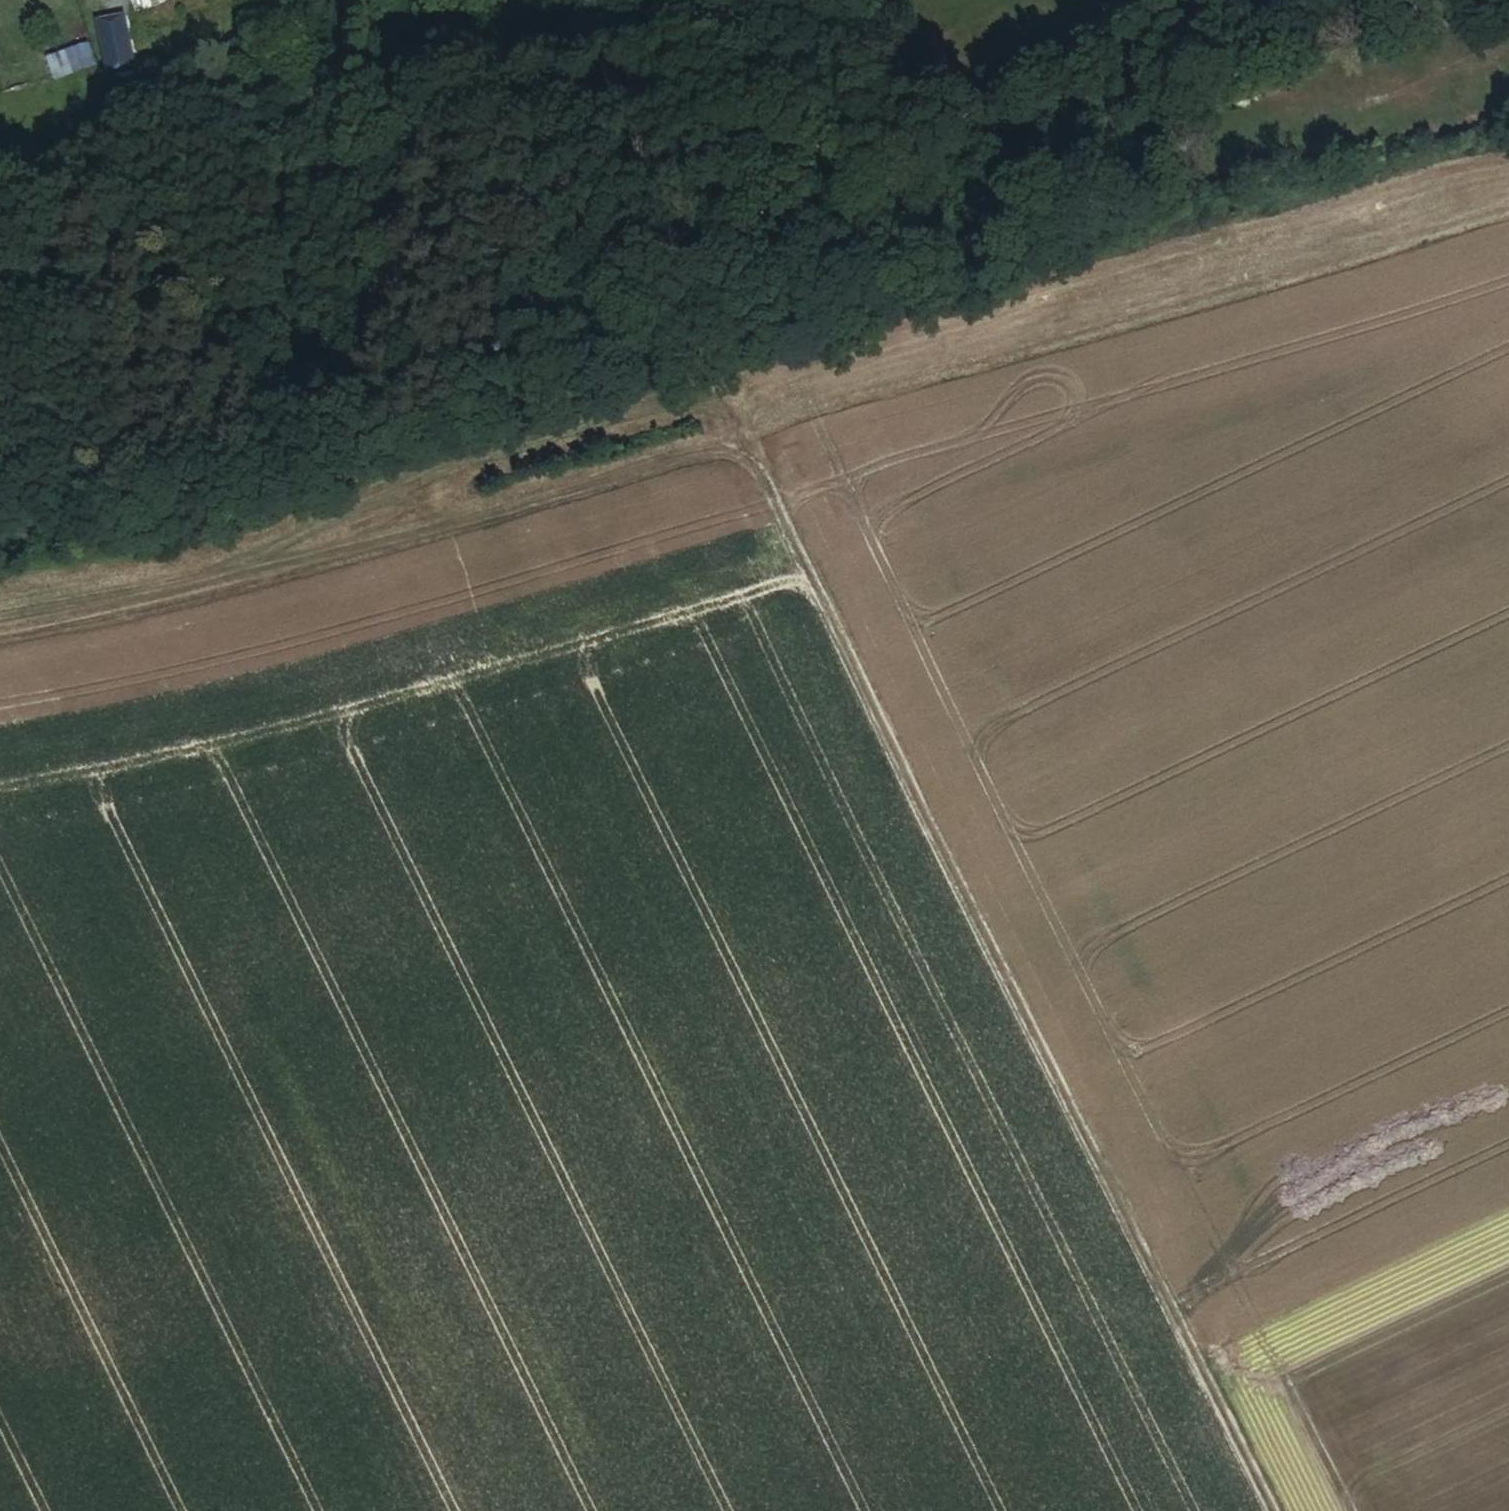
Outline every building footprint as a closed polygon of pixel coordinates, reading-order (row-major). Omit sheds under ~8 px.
[(133,58),(125,28),(99,35),(106,64),(133,58)]
